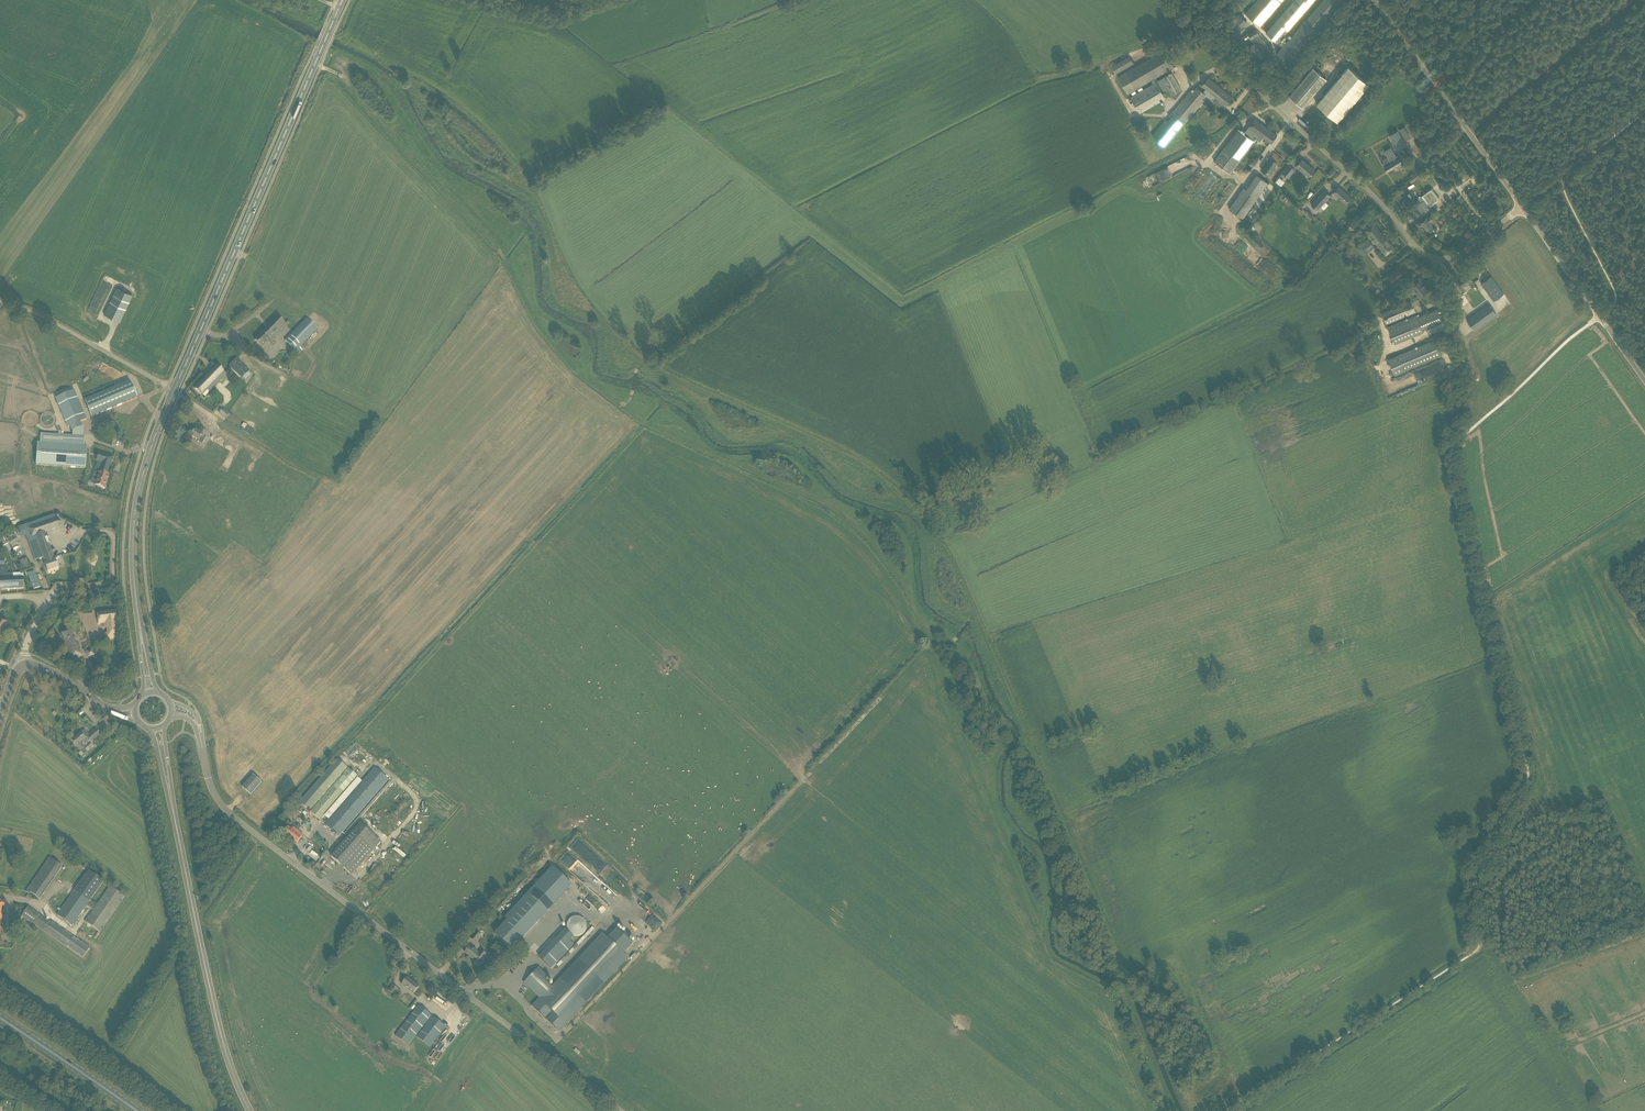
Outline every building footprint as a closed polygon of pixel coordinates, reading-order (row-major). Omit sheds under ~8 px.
[(1245,14),(1283,46),(1277,52),(1288,62),(1342,0),(1322,0),(1285,43),(1281,39),(1314,0),(1293,0),(1268,29),(1262,24),(1283,0),(1257,0),(1245,14)] [(1224,31),(1232,38),(1246,21),(1238,14),(1224,31)] [(1256,29),(1247,34),(1250,39),(1259,34),(1256,29)] [(1257,56),(1259,59),(1261,59),(1266,56),(1262,52),(1265,50),(1262,46),(1264,44),(1260,40),(1255,44),(1254,43),(1251,46),(1250,44),(1246,47),(1250,54),(1252,53),(1255,57),(1257,56)] [(1130,97),(1140,113),(1167,97),(1165,92),(1163,94),(1154,78),(1173,67),(1164,50),(1118,77),(1128,94),(1151,80),(1153,84),(1130,97)] [(1112,66),(1116,74),(1135,63),(1131,55),(1112,66)] [(1369,85),(1348,67),(1317,104),(1338,122),(1369,85)] [(1289,97),(1303,108),(1327,80),(1313,68),(1289,97)] [(1169,89),(1172,95),(1181,90),(1172,73),(1157,81),(1163,92),(1169,89)] [(1152,136),(1166,147),(1185,123),(1205,101),(1203,99),(1206,95),(1207,96),(1208,95),(1213,99),(1215,97),(1226,105),(1233,97),(1208,77),(1201,85),(1206,89),(1203,92),(1197,87),(1193,91),(1191,90),(1169,116),(1171,118),(1167,121),(1166,120),(1152,136)] [(1213,161),(1230,174),(1255,142),(1253,140),(1255,139),(1256,140),(1258,138),(1266,127),(1255,119),(1244,133),(1238,129),(1213,161)] [(1262,137),(1271,143),(1277,135),(1266,127),(1258,138),(1260,140),(1262,137)] [(1389,135),(1398,150),(1406,145),(1398,130),(1389,135)] [(1415,134),(1417,138),(1426,133),(1424,130),(1415,134)] [(1391,148),(1385,151),(1390,160),(1383,164),(1387,172),(1396,166),(1398,169),(1404,166),(1402,163),(1403,162),(1398,155),(1396,156),(1395,155),(1393,152),(1391,148)] [(1261,170),(1269,176),(1278,163),(1281,158),(1278,156),(1279,156),(1274,152),(1270,158),(1261,170)] [(1305,172),(1309,176),(1310,174),(1314,170),(1302,159),(1298,163),(1296,166),(1304,174),(1305,172)] [(1282,173),(1288,178),(1296,169),(1289,164),(1282,173)] [(1218,179),(1210,174),(1204,185),(1206,187),(1206,188),(1211,191),(1218,179)] [(1229,209),(1243,219),(1268,183),(1257,175),(1247,189),(1244,187),(1229,209)] [(1276,181),(1281,186),(1285,181),(1280,177),(1276,181)] [(1259,207),(1273,186),(1269,183),(1265,188),(1266,188),(1255,204),(1259,207)] [(1333,192),(1346,204),(1351,198),(1339,186),(1333,192)] [(1398,197),(1405,191),(1402,188),(1395,193),(1398,197)] [(1421,197),(1429,207),(1440,199),(1432,188),(1421,197)] [(1311,205),(1317,211),(1330,196),(1324,190),(1311,205)] [(1403,202),(1410,213),(1415,209),(1417,208),(1416,205),(1414,207),(1412,204),(1415,202),(1412,197),(1409,200),(1408,198),(1403,202)] [(1304,212),(1311,219),(1313,217),(1310,215),(1311,214),(1306,210),(1304,212)] [(1439,224),(1432,215),(1421,223),(1428,232),(1439,224)] [(1365,231),(1385,255),(1390,251),(1394,248),(1374,223),(1369,227),(1365,231)] [(1358,250),(1364,256),(1375,247),(1368,240),(1361,246),(1362,247),(1358,250)] [(1388,278),(1393,284),(1403,275),(1398,270),(1388,278)] [(1468,283),(1471,288),(1475,285),(1470,278),(1467,273),(1458,280),(1461,285),(1462,287),(1468,283)] [(1481,284),(1493,301),(1503,294),(1491,276),(1481,284)] [(1411,286),(1420,297),(1428,290),(1419,280),(1411,286)] [(117,287),(106,309),(104,314),(119,322),(122,317),(132,295),(117,287)] [(1381,313),(1386,324),(1416,312),(1411,301),(1381,313)] [(1489,304),(1467,320),(1474,330),(1496,314),(1489,304)] [(1388,327),(1395,344),(1423,333),(1421,327),(1441,319),(1437,310),(1417,318),(1416,315),(1388,327)] [(270,344),(291,322),(285,316),(281,312),(254,340),(258,344),(262,347),(267,341),(270,344)] [(306,318),(285,340),(299,354),(304,348),(302,346),(318,329),(306,318)] [(1388,359),(1395,376),(1441,356),(1434,340),(1388,359)] [(242,378),(249,370),(237,358),(230,366),(242,378)] [(216,365),(194,388),(198,392),(201,395),(202,394),(205,396),(209,392),(210,392),(226,375),(220,369),(216,365)] [(243,380),(238,385),(241,389),(246,383),(243,380)] [(91,417),(137,398),(131,381),(84,400),(91,417)] [(74,390),(55,398),(67,427),(69,426),(72,431),(82,427),(80,422),(86,419),(74,390)] [(114,424),(114,422),(105,421),(105,425),(106,426),(105,431),(113,432),(114,425),(114,424)] [(190,435),(198,440),(197,441),(202,444),(206,437),(204,435),(207,431),(201,428),(199,432),(194,429),(190,435)] [(85,436),(72,435),(41,433),(40,443),(37,443),(36,465),(85,469),(87,446),(84,446),(85,436)] [(223,435),(221,439),(231,445),(233,441),(223,435)] [(240,447),(235,459),(248,464),(250,458),(253,459),(255,453),(240,447)] [(113,457),(98,452),(96,461),(99,462),(96,473),(94,472),(92,479),(96,480),(94,485),(104,488),(106,482),(108,474),(107,474),(113,457)] [(43,558),(53,555),(45,532),(59,527),(61,522),(56,519),(29,529),(31,536),(27,538),(31,551),(35,549),(38,560),(43,558)] [(15,534),(7,539),(13,548),(21,543),(15,534)] [(53,555),(43,558),(45,562),(44,562),(46,567),(47,573),(51,571),(51,573),(52,573),(52,574),(55,573),(55,572),(55,570),(58,569),(54,559),(53,555)] [(31,567),(27,558),(19,561),(23,571),(31,567)] [(34,589),(40,587),(34,571),(28,574),(34,589)] [(0,574),(0,589),(23,588),(23,577),(17,577),(13,578),(12,573),(0,574)] [(117,621),(118,621),(116,610),(97,613),(98,623),(103,623),(104,628),(106,628),(107,632),(105,633),(105,639),(119,637),(117,621)] [(71,659),(76,657),(82,655),(76,642),(75,642),(69,630),(60,634),(64,643),(71,659)] [(97,712),(93,716),(99,723),(103,719),(97,712)] [(80,733),(71,740),(75,744),(76,746),(84,754),(87,752),(84,748),(85,747),(81,742),(83,741),(85,744),(90,740),(91,741),(96,737),(100,734),(96,729),(85,738),(80,733)] [(337,759),(299,802),(321,820),(358,777),(348,769),(313,809),(312,808),(347,768),(337,759)] [(329,820),(325,824),(339,836),(342,832),(345,835),(349,831),(391,782),(374,768),(363,781),(329,820)] [(242,787),(250,795),(261,782),(253,775),(242,787)] [(300,839),(303,835),(293,827),(292,829),(288,826),(287,828),(283,832),(297,843),(300,839)] [(373,850),(353,832),(331,857),(352,875),(373,850)] [(27,892),(30,894),(30,892),(40,899),(62,867),(50,857),(30,887),(27,892)] [(73,926),(87,905),(93,909),(85,922),(100,933),(125,897),(109,886),(97,904),(91,900),(104,881),(88,871),(61,909),(59,911),(57,915),(73,926)] [(538,922),(518,903),(505,918),(507,920),(494,933),(512,950),(538,922)] [(28,907),(21,916),(28,921),(34,912),(28,907)] [(621,917),(627,918),(627,912),(621,912),(621,910),(615,910),(615,913),(621,914),(621,917)] [(39,915),(33,924),(83,958),(90,948),(54,923),(53,924),(39,915)] [(589,925),(588,923),(588,921),(587,920),(585,918),(584,917),(582,916),(580,915),(579,915),(577,915),(575,916),(573,917),(572,918),(570,920),(570,921),(569,923),(569,925),(569,927),(569,929),(570,931),(571,932),(573,933),(574,934),(576,935),(578,935),(580,935),(582,935),(584,934),(585,933),(586,931),(588,929),(588,928),(589,925)] [(653,915),(646,922),(655,931),(662,923),(653,915)] [(529,978),(527,981),(528,984),(529,987),(540,997),(532,1006),(558,1031),(629,958),(623,953),(632,943),(616,928),(607,938),(603,934),(552,986),(545,979),(548,976),(539,967),(529,978)] [(551,968),(551,969),(574,944),(570,941),(574,937),(565,929),(539,957),(551,968)] [(470,938),(477,943),(482,937),(475,931),(470,938)] [(481,962),(487,956),(481,951),(479,954),(470,946),(468,948),(465,953),(474,960),(472,962),(478,967),(481,962)] [(413,994),(415,991),(418,987),(412,982),(413,982),(407,977),(404,982),(402,985),(413,994)] [(388,990),(394,995),(398,990),(392,985),(388,990)] [(408,1046),(428,1020),(431,1016),(418,1005),(415,1010),(395,1036),(408,1046)] [(430,1047),(442,1031),(445,1026),(432,1016),(429,1021),(417,1037),(430,1047)]
